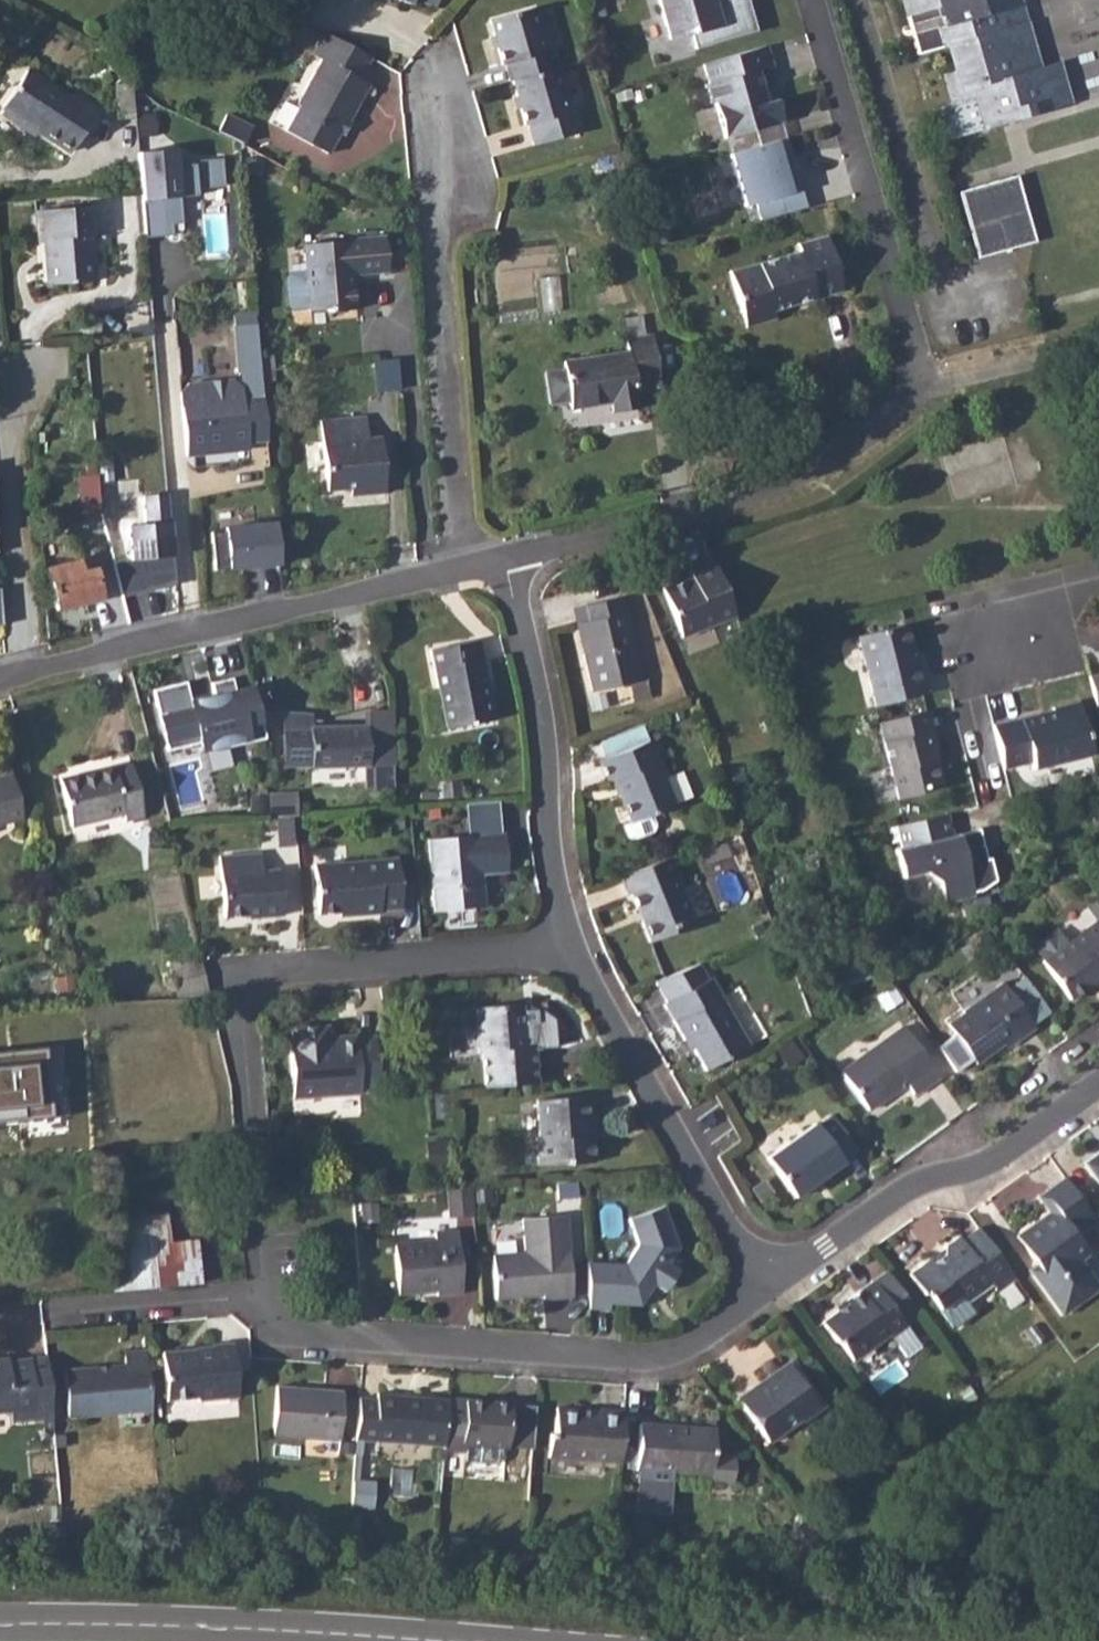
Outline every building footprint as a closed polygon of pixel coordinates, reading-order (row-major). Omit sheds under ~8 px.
[(408,10),(410,5),(432,13),(438,0),(383,0),(408,10)] [(671,37),(692,31),(697,47),(759,29),(750,0),(726,0),(723,4),(716,2),(715,1),(715,0),(660,0),(671,37)] [(918,54),(945,46),(955,43),(963,69),(953,71),(944,74),(953,103),(933,109),(943,141),(1072,104),(1059,61),(1041,66),(1020,0),(978,0),(984,20),(974,23),(972,18),(952,23),(946,4),(937,8),(934,0),(901,0),(918,54)] [(937,8),(946,4),(952,23),(972,18),(974,23),(984,20),(978,0),(934,0),(937,8)] [(488,15),(488,19),(492,31),(489,32),(492,45),(495,44),(499,57),(503,56),(509,74),(512,73),(517,89),(514,91),(517,101),(520,100),(525,118),(528,117),(534,138),(580,124),(574,104),(571,104),(558,59),(556,60),(549,41),(546,42),(534,2),(492,14),(488,15)] [(370,61),(323,35),(312,58),(319,62),(296,105),(299,107),(286,133),(327,156),(339,135),(342,136),(369,87),(359,82),(370,61)] [(761,45),(705,62),(710,81),(706,83),(711,102),(716,100),(726,136),(784,119),(778,97),(767,100),(758,69),(774,65),(768,43),(761,45)] [(18,124),(21,120),(35,129),(71,151),(97,110),(75,97),(73,100),(21,69),(0,104),(0,107),(1,107),(0,109),(0,113),(18,124)] [(136,117),(133,83),(117,83),(119,119),(136,117)] [(757,202),(762,218),(807,205),(787,136),(731,152),(746,204),(757,202)] [(137,150),(144,241),(188,238),(185,197),(200,196),(199,186),(222,185),(220,160),(183,163),(182,146),(137,150)] [(1036,242),(1017,175),(959,191),(978,258),(1036,242)] [(39,241),(42,241),(50,240),(53,285),(94,281),(90,236),(96,235),(98,235),(96,206),(37,211),(39,241)] [(803,248),(765,260),(781,308),(836,291),(847,288),(830,233),(820,236),(801,241),(803,248)] [(385,234),(378,235),(381,267),(388,267),(385,234)] [(378,235),(333,239),(341,310),(360,308),(356,270),(381,267),(378,235)] [(341,310),(333,239),(305,242),(307,269),(290,270),(286,276),(288,303),(293,307),(311,305),(311,308),(334,305),(335,310),(341,310)] [(765,260),(748,265),(766,320),(779,316),(777,309),(781,308),(765,260)] [(766,320),(748,265),(732,269),(749,326),(766,320)] [(257,324),(235,326),(241,385),(233,378),(189,382),(182,392),(184,406),(187,456),(249,449),(249,442),(269,441),(262,371),(257,324)] [(628,349),(563,360),(564,367),(545,370),(550,404),(570,401),(571,408),(611,401),(613,412),(638,408),(635,389),(660,385),(652,334),(626,338),(628,349)] [(401,388),(398,356),(376,359),(380,390),(401,388)] [(364,417),(352,419),(359,488),(389,485),(384,439),(367,442),(364,417)] [(359,488),(352,419),(324,422),(330,483),(351,481),(352,488),(359,488)] [(74,481),(55,485),(64,520),(82,516),(82,514),(96,510),(92,491),(77,495),(74,481)] [(181,589),(168,491),(143,494),(147,523),(128,526),(133,564),(116,566),(120,597),(181,589)] [(282,569),(276,525),(220,533),(227,577),(282,569)] [(80,561),(50,568),(60,609),(103,598),(96,569),(84,572),(80,561)] [(700,579),(691,583),(666,593),(685,639),(737,619),(715,565),(697,572),(700,579)] [(588,652),(582,654),(590,690),(628,683),(641,681),(624,597),(601,600),(604,619),(583,624),(588,652)] [(900,625),(857,636),(873,705),(917,694),(900,625)] [(429,647),(436,679),(483,669),(476,638),(465,640),(429,647)] [(378,649),(379,651),(388,650),(389,647),(387,644),(386,642),(384,641),(381,641),(378,644),(377,645),(377,648),(378,649)] [(483,669),(436,679),(445,726),(493,717),(483,669)] [(267,738),(254,687),(237,691),(233,678),(212,683),(215,696),(192,702),(187,682),(154,691),(169,751),(201,743),(203,750),(229,744),(230,748),(267,738)] [(1053,712),(993,727),(1003,765),(1030,758),(1032,767),(1089,753),(1076,702),(1052,708),(1053,712)] [(317,721),(364,721),(364,711),(317,710),(317,721)] [(926,710),(879,721),(898,798),(919,793),(924,786),(940,782),(933,750),(936,749),(926,710)] [(288,714),(286,743),(290,743),(291,768),(395,765),(394,725),(314,727),(314,716),(288,714)] [(610,782),(617,780),(623,795),(621,797),(630,823),(674,806),(657,764),(664,762),(654,739),(601,760),(610,782)] [(113,765),(62,777),(73,826),(125,813),(127,820),(145,816),(132,763),(113,768),(113,765)] [(23,817),(10,764),(0,766),(0,823),(23,817)] [(469,842),(503,838),(499,802),(466,805),(469,842)] [(945,812),(895,825),(901,846),(894,849),(901,877),(921,872),(938,881),(943,902),(969,896),(955,834),(951,834),(945,812)] [(469,842),(431,843),(435,913),(485,909),(483,876),(511,874),(509,838),(503,838),(469,842)] [(259,853),(217,855),(222,912),(254,910),(255,913),(279,911),(275,866),(261,867),(259,853)] [(669,855),(617,876),(625,894),(629,892),(649,941),(674,932),(678,923),(694,917),(669,855)] [(394,857),(316,862),(319,908),(346,907),(346,912),(377,910),(377,906),(397,905),(394,857)] [(1029,943),(1039,957),(1038,958),(1066,997),(1094,978),(1096,980),(1098,978),(1098,922),(1095,917),(1062,941),(1052,927),(1029,943)] [(203,954),(170,962),(178,995),(212,991),(204,956),(203,954)] [(746,1043),(709,977),(706,979),(697,963),(651,981),(663,1002),(660,1004),(679,1041),(684,1039),(700,1068),(746,1043)] [(964,1008),(945,1022),(974,1062),(1007,1038),(1010,1042),(1034,1025),(1000,978),(962,1005),(964,1008)] [(488,1051),(490,1086),(542,1082),(540,1046),(531,1046),(527,1002),(480,1005),(482,1051),(488,1051)] [(383,1074),(380,1037),(380,1033),(328,1038),(327,1022),(296,1024),(296,1039),(292,1040),(297,1098),(363,1092),(362,1085),(383,1083),(383,1074)] [(871,1054),(844,1074),(872,1111),(906,1087),(913,1099),(941,1079),(904,1028),(869,1052),(871,1054)] [(102,1043),(54,1047),(62,1136),(110,1131),(102,1043)] [(54,1047),(0,1052),(0,1141),(62,1136),(54,1047)] [(549,1134),(545,1135),(547,1163),(603,1159),(600,1121),(606,1120),(604,1094),(547,1099),(549,1134)] [(810,1120),(762,1154),(791,1193),(839,1160),(836,1156),(852,1146),(828,1112),(812,1122),(810,1120)] [(1084,1160),(1098,1180),(1098,1149),(1084,1160)] [(1033,1275),(1061,1314),(1098,1287),(1098,1284),(1079,1257),(1088,1251),(1069,1224),(1078,1218),(1084,1227),(1095,1219),(1065,1175),(1038,1194),(1050,1210),(1018,1234),(1038,1262),(1042,1268),(1033,1275)] [(461,1191),(447,1192),(449,1216),(473,1215),(471,1190),(470,1190),(461,1191)] [(622,1260),(586,1258),(589,1306),(612,1307),(613,1300),(638,1300),(653,1280),(661,1285),(676,1263),(668,1257),(677,1243),(663,1205),(628,1219),(635,1241),(622,1260)] [(204,1281),(199,1236),(173,1238),(170,1209),(122,1214),(129,1288),(204,1281)] [(523,1253),(494,1256),(497,1296),(543,1293),(544,1298),(572,1296),(565,1216),(521,1219),(523,1253)] [(1017,1280),(977,1226),(960,1238),(957,1235),(944,1243),(942,1253),(930,1262),(924,1262),(911,1272),(926,1292),(933,1295),(942,1308),(951,1302),(956,1307),(961,1307),(975,1298),(976,1290),(987,1283),(996,1295),(1017,1280)] [(433,1237),(392,1240),(396,1289),(435,1286),(435,1292),(461,1290),(456,1227),(432,1228),(433,1237)] [(847,1303),(820,1321),(835,1341),(841,1342),(854,1359),(890,1334),(892,1337),(906,1326),(901,1319),(915,1310),(905,1296),(892,1306),(873,1280),(845,1299),(847,1303)] [(183,1349),(165,1351),(168,1400),(197,1398),(201,1401),(239,1398),(234,1341),(183,1346),(183,1349)] [(151,1408),(146,1349),(126,1351),(127,1362),(66,1368),(70,1415),(151,1408)] [(0,1353),(0,1404),(8,1404),(9,1417),(33,1415),(28,1355),(4,1357),(4,1352),(0,1353)] [(790,1361),(737,1399),(769,1444),(821,1406),(790,1361)] [(279,1385),(274,1434),(340,1438),(344,1390),(326,1389),(326,1393),(303,1391),(303,1387),(279,1385)] [(359,1396),(355,1453),(361,1453),(362,1440),(444,1446),(445,1427),(447,1398),(378,1393),(378,1398),(359,1396)] [(444,1446),(444,1450),(466,1452),(466,1445),(508,1448),(509,1446),(509,1431),(511,1403),(464,1399),(447,1398),(445,1427),(444,1446)] [(546,1457),(620,1462),(623,1409),(592,1407),(591,1410),(555,1407),(553,1431),(548,1431),(546,1457)] [(639,1420),(636,1466),(640,1467),(638,1503),(668,1504),(670,1469),(711,1471),(711,1477),(736,1478),(737,1452),(713,1451),(714,1423),(639,1420)] [(533,1433),(509,1431),(509,1446),(532,1447),(533,1433)] [(354,1483),(352,1510),(374,1510),(376,1485),(354,1483)]
